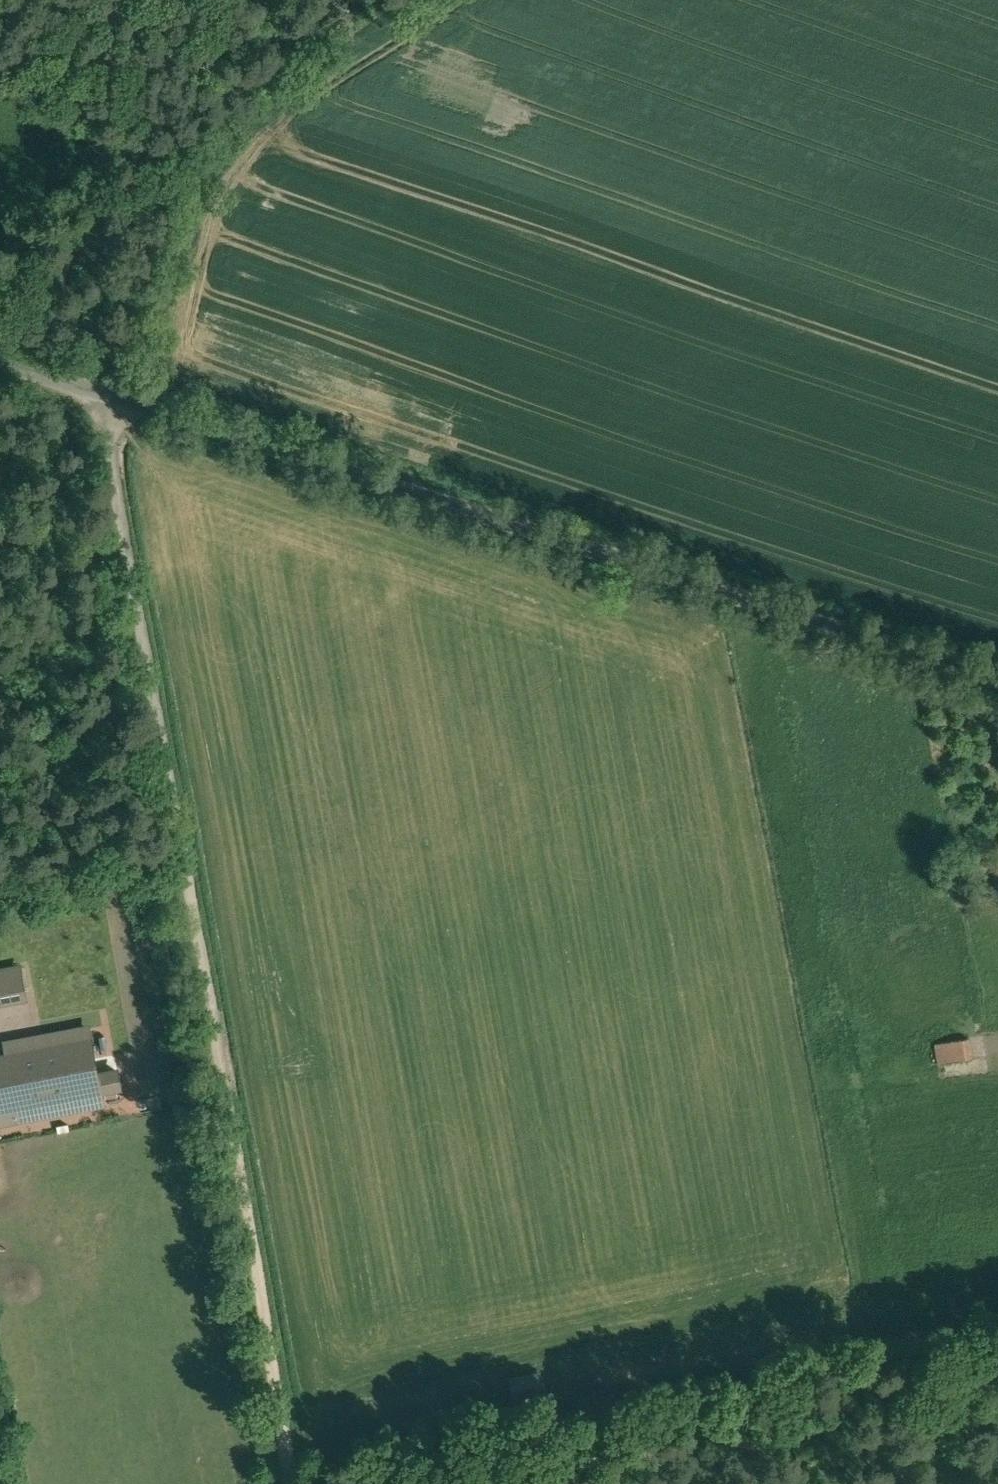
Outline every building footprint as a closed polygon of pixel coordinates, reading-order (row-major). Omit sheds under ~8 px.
[(0,971),(0,1000),(24,996),(19,967),(0,971)] [(0,1057),(0,1109),(19,1106),(21,1118),(101,1105),(88,1028),(5,1042),(8,1056),(0,1057)] [(933,1042),(935,1062),(972,1058),(971,1039),(933,1042)]
